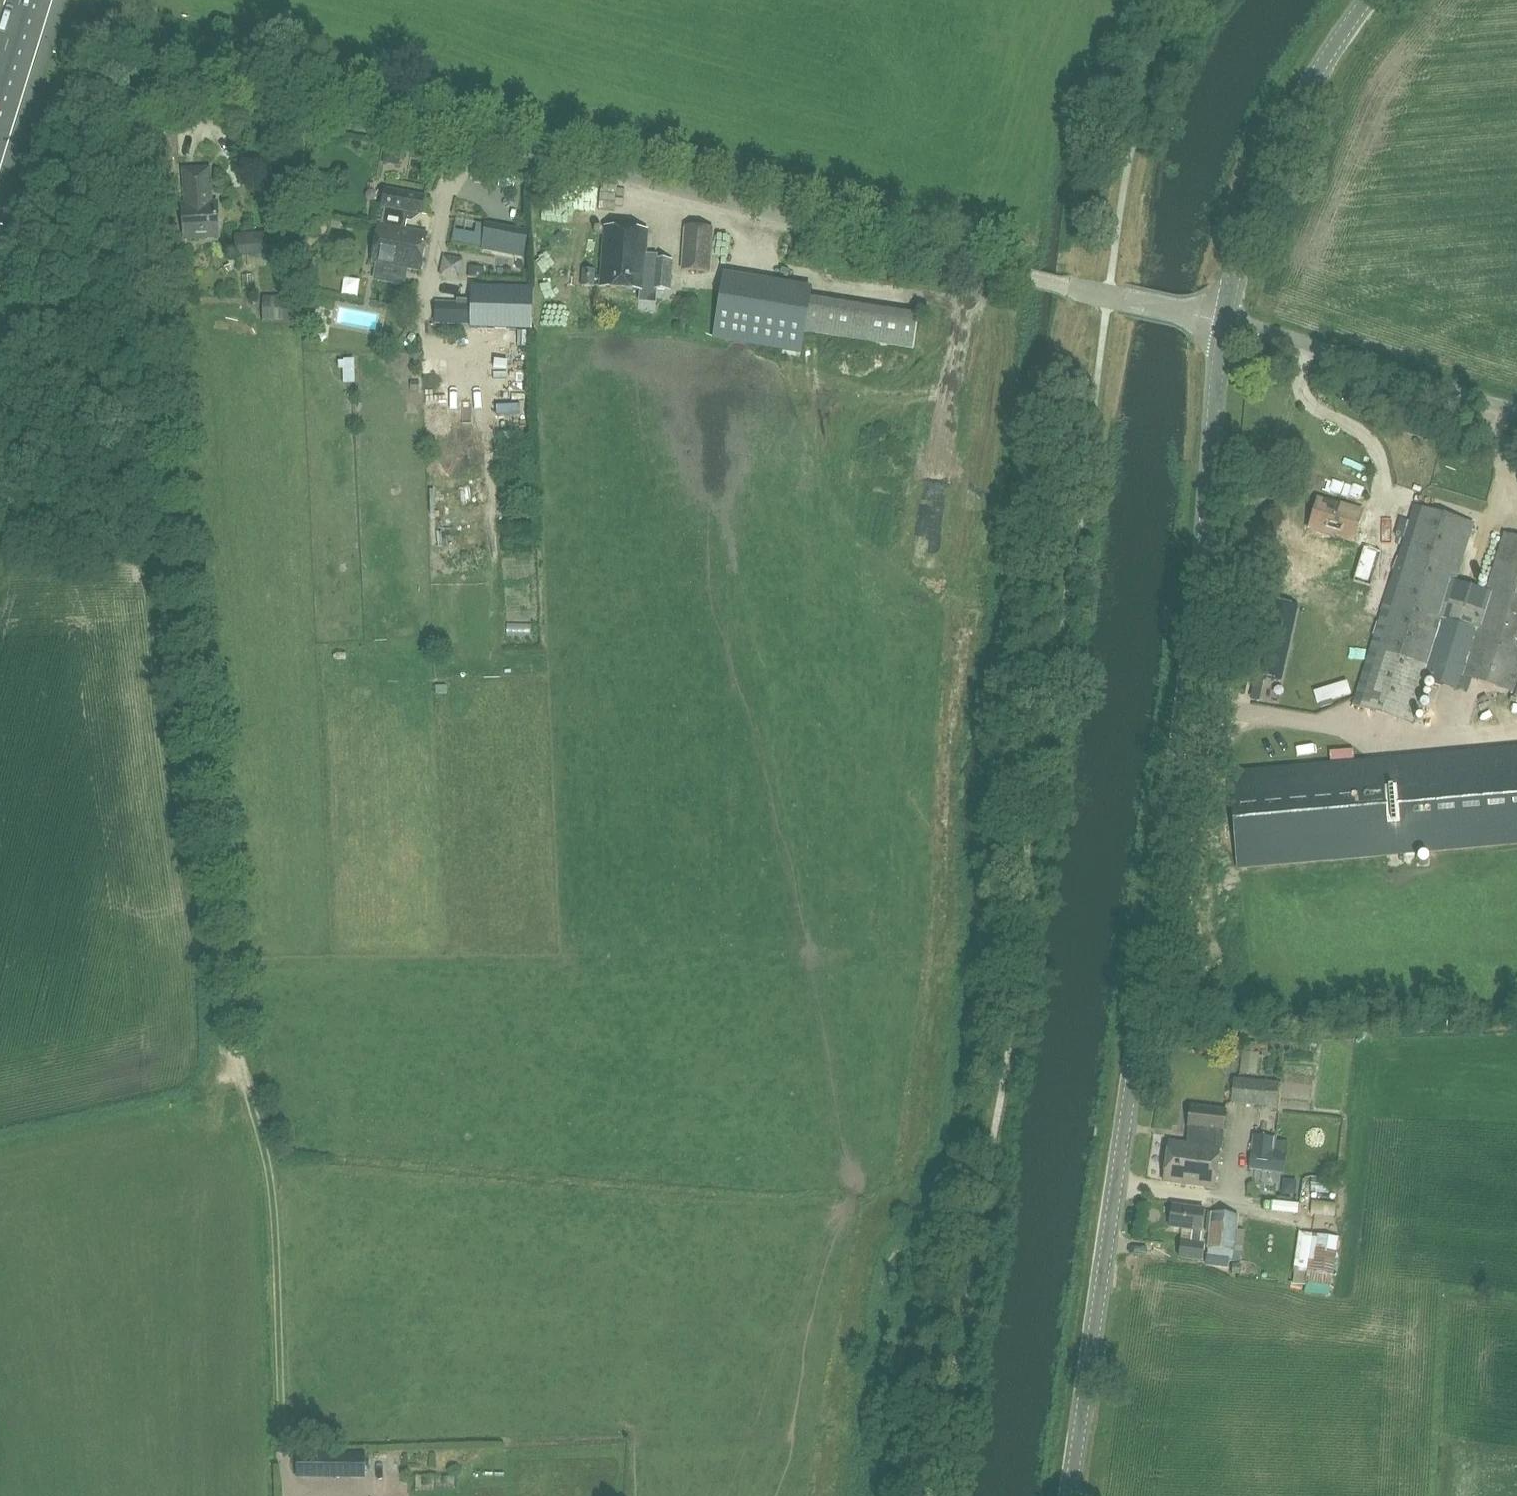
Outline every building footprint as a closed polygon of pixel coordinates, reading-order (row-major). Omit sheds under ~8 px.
[(152,147),(154,147),(156,179),(174,178),(171,157),(178,157),(177,121),(151,123),(152,147)] [(216,203),(209,203),(207,169),(185,171),(187,205),(182,205),(184,237),(218,235),(216,203)] [(382,223),(378,223),(371,261),(420,271),(427,232),(404,228),(406,219),(410,220),(412,211),(421,213),(424,197),(383,189),(380,205),(385,206),(382,223)] [(515,228),(517,218),(487,212),(485,222),(515,228)] [(680,270),(710,272),(714,226),(684,224),(680,270)] [(654,288),(669,289),(671,260),(655,259),(655,260),(645,259),(647,230),(604,226),(599,287),(643,290),(653,290),(654,288)] [(525,235),(485,228),(481,249),(521,256),(525,235)] [(234,233),(235,256),(268,255),(266,231),(234,233)] [(444,253),(440,276),(459,279),(463,258),(444,253)] [(482,278),(483,269),(469,267),(468,276),(482,278)] [(582,268),(581,286),(594,286),(595,269),(582,268)] [(691,272),(691,293),(745,294),(746,273),(691,272)] [(769,320),(791,320),(791,282),(752,282),(751,307),(769,308),(769,320)] [(472,305),(470,331),(532,334),(533,308),(529,307),(530,288),(491,287),(491,305),(472,305)] [(262,295),(262,323),(295,323),(295,295),(262,295)] [(802,332),(913,349),(918,313),(807,296),(802,332)] [(436,301),(434,323),(468,324),(469,302),(436,301)] [(480,347),(481,357),(498,355),(497,346),(480,347)] [(360,349),(345,350),(346,374),(361,373),(360,349)] [(463,457),(463,468),(482,467),(481,456),(463,457)] [(1352,542),(1362,510),(1317,497),(1308,529),(1352,542)] [(1352,700),(1407,717),(1413,719),(1445,619),(1466,625),(1450,672),(1514,692),(1516,682),(1516,536),(1503,531),(1485,589),(1456,580),(1463,559),(1474,523),(1413,503),(1397,555),(1382,550),(1370,587),(1369,586),(1362,609),(1378,614),(1352,700)] [(1269,616),(1256,673),(1280,679),(1293,621),(1269,616)] [(1440,693),(1450,658),(1438,655),(1428,689),(1440,693)] [(1230,771),(1238,868),(1516,844),(1516,747),(1230,771)] [(1241,1051),(1237,1047),(1231,1048),(1228,1052),(1228,1058),(1232,1061),(1238,1061),(1241,1057),(1242,1051),(1241,1051)] [(1241,1057),(1240,1073),(1255,1075),(1257,1052),(1242,1051),(1241,1057)] [(1232,1077),(1230,1103),(1276,1107),(1279,1082),(1232,1077)] [(1163,1182),(1213,1188),(1218,1149),(1221,1149),(1222,1130),(1224,1109),(1190,1105),(1185,1142),(1168,1140),(1163,1182)] [(1250,1150),(1248,1169),(1271,1172),(1272,1163),(1268,1163),(1270,1139),(1252,1138),(1250,1150)] [(1317,1204),(1336,1205),(1336,1183),(1317,1182),(1317,1204)] [(1343,1192),(1344,1210),(1353,1210),(1352,1191),(1343,1192)] [(1171,1205),(1168,1227),(1201,1231),(1203,1209),(1171,1205)] [(1210,1211),(1208,1231),(1206,1248),(1213,1248),(1212,1258),(1225,1259),(1226,1250),(1234,1250),(1234,1245),(1242,1246),(1244,1230),(1236,1230),(1238,1216),(1210,1211)] [(1330,1286),(1338,1237),(1313,1233),(1305,1282),(1330,1286)] [(296,1477),(364,1477),(364,1452),(296,1452),(296,1477)]
